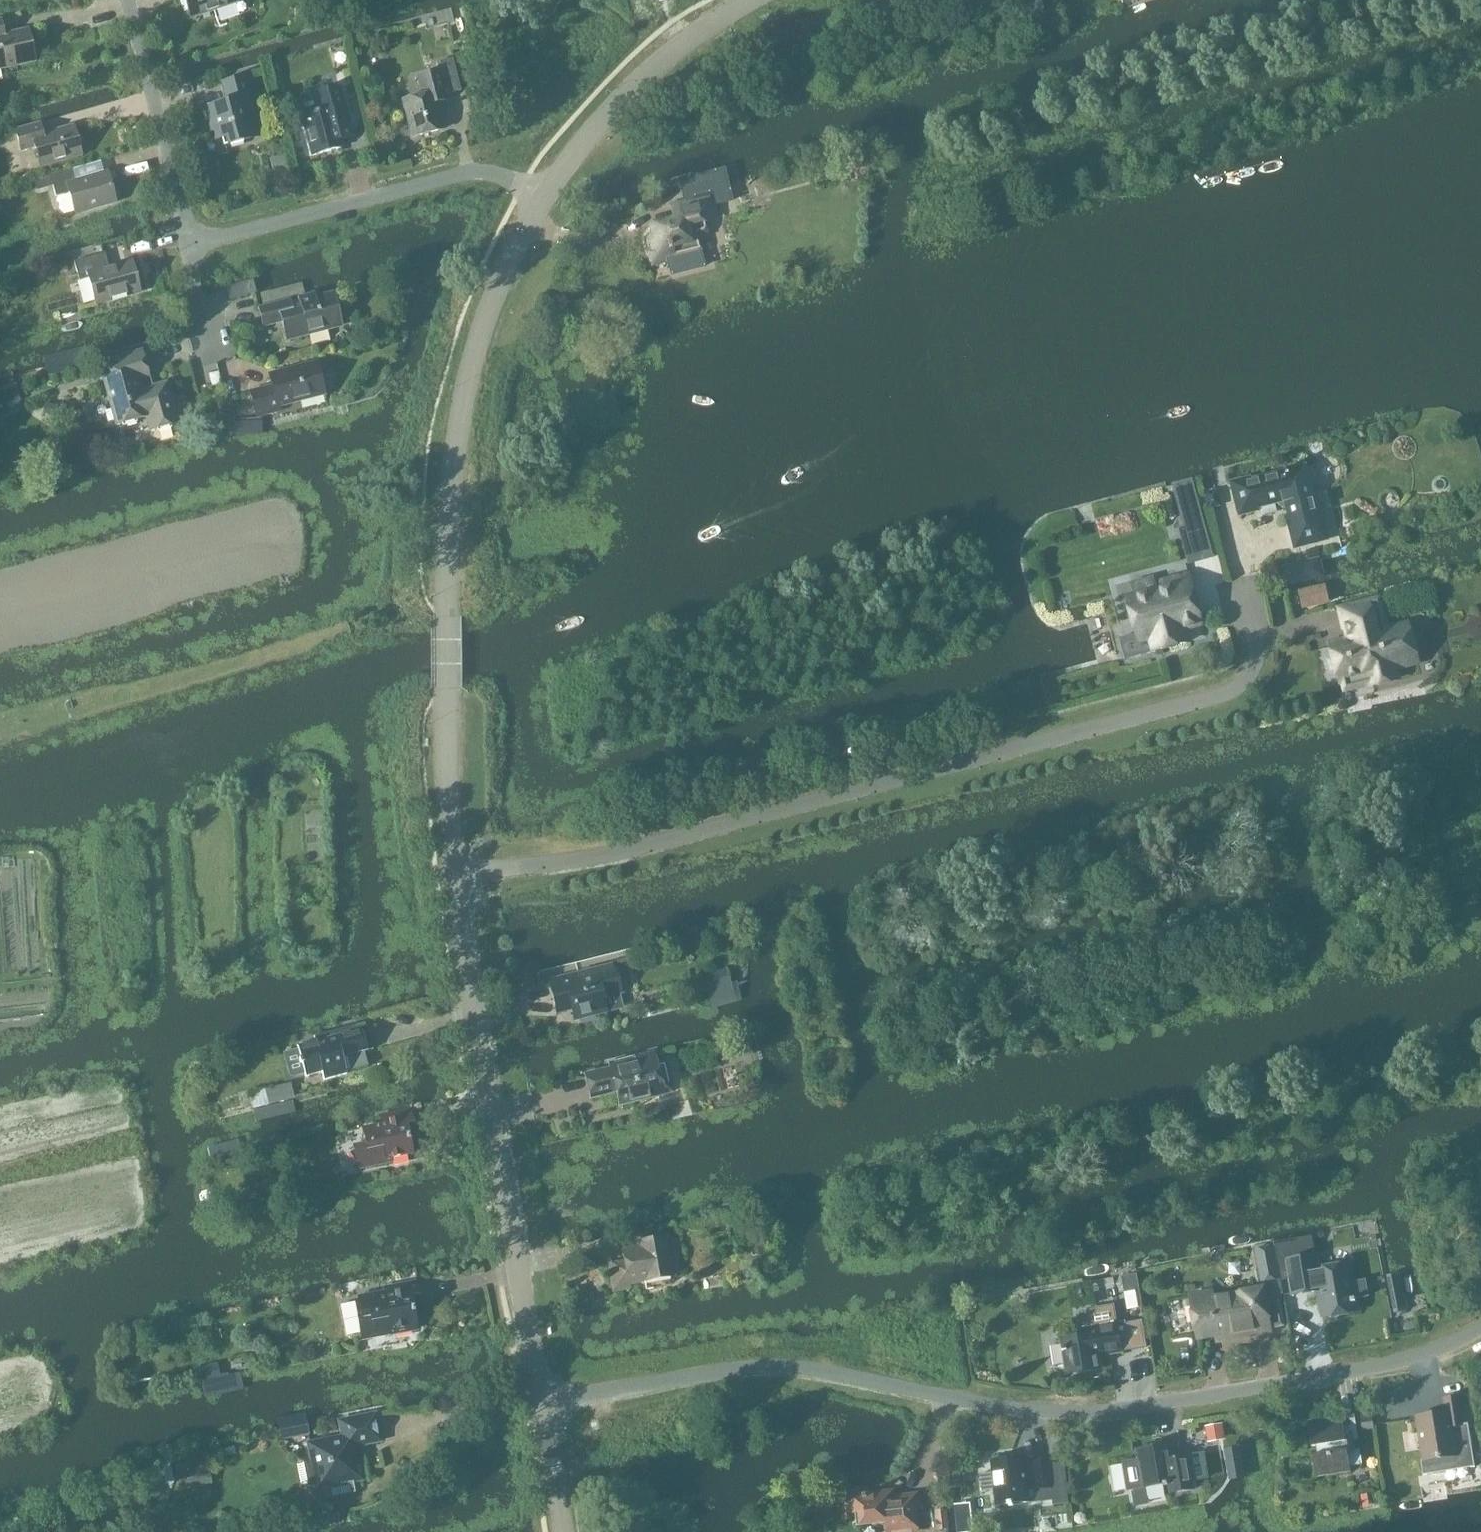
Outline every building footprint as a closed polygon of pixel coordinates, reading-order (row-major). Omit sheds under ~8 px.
[(237,4),(236,0),(184,0),(191,19),(237,4)] [(1,20),(0,20),(0,70),(35,62),(28,30),(4,35),(1,20)] [(437,65),(439,72),(418,77),(423,96),(404,101),(414,138),(443,130),(434,98),(456,92),(448,62),(437,65)] [(224,146),(259,137),(250,103),(256,102),(249,76),(222,83),(227,102),(205,108),(214,141),(222,139),(224,146)] [(313,156),(343,148),(341,142),(354,138),(340,85),(315,91),(321,111),(302,116),(313,156)] [(43,136),(40,124),(16,131),(22,151),(35,147),(40,166),(82,155),(74,127),(43,136)] [(281,156),(269,159),(272,172),(284,169),(281,156)] [(308,168),(296,172),(299,185),(312,182),(308,168)] [(73,170),(50,177),(52,184),(53,187),(56,197),(70,193),(76,213),(116,202),(108,173),(77,182),(73,170)] [(655,239),(648,241),(653,263),(665,260),(668,274),(704,265),(699,245),(701,245),(696,224),(715,219),(712,205),(713,205),(714,206),(732,202),(726,180),(726,178),(724,170),(679,181),(679,184),(683,199),(693,196),(695,201),(679,205),(682,219),(652,226),(655,239)] [(50,177),(35,181),(38,191),(53,187),(52,184),(50,177)] [(109,269),(105,254),(74,262),(79,279),(88,276),(96,304),(140,292),(132,263),(109,269)] [(229,299),(255,292),(252,280),(226,287),(229,299)] [(305,293),(302,282),(261,293),(264,304),(305,293)] [(341,326),(333,295),(315,299),(314,296),(300,299),(301,303),(290,306),(289,302),(260,310),(264,325),(282,321),(287,340),(341,326)] [(85,345),(44,355),(48,375),(90,366),(85,345)] [(152,386),(143,350),(109,360),(112,371),(102,374),(116,426),(146,418),(150,432),(179,424),(167,382),(152,386)] [(257,417),(281,411),(279,406),(325,394),(317,363),(270,376),(273,386),(251,392),(257,417)] [(16,384),(3,388),(8,403),(21,400),(16,384)] [(57,416),(59,405),(45,403),(43,414),(57,416)] [(234,435),(263,434),(263,420),(234,421),(234,435)] [(1311,484),(1307,467),(1289,471),(1289,468),(1286,469),(1287,474),(1235,487),(1242,515),(1258,511),(1257,506),(1277,501),(1281,507),(1284,509),(1290,509),(1294,523),(1290,524),(1295,546),(1327,538),(1326,537),(1323,538),(1317,515),(1319,514),(1314,497),(1312,497),(1309,485),(1311,484)] [(1191,480),(1171,485),(1183,528),(1178,529),(1182,543),(1207,537),(1191,480)] [(1216,490),(1205,493),(1209,509),(1220,506),(1216,490)] [(1285,587),(1325,577),(1320,556),(1280,566),(1285,587)] [(1138,636),(1122,640),(1127,659),(1157,651),(1187,643),(1184,631),(1198,627),(1197,624),(1202,622),(1199,609),(1190,575),(1162,583),(1164,591),(1158,593),(1154,578),(1133,584),(1137,599),(1128,601),(1138,636)] [(1303,610),(1330,603),(1326,584),(1298,590),(1303,610)] [(1340,681),(1369,673),(1374,689),(1398,683),(1393,667),(1414,661),(1406,627),(1377,635),(1369,605),(1343,611),(1351,641),(1332,646),(1340,681)] [(614,964),(548,981),(556,1011),(568,1008),(572,1010),(575,1020),(606,1012),(623,1008),(619,991),(621,991),(614,964)] [(726,968),(697,977),(701,992),(706,990),(730,983),(726,968)] [(730,983),(706,990),(711,1009),(741,1000),(736,981),(730,983)] [(367,1034),(365,1023),(316,1036),(318,1041),(298,1047),(298,1048),(284,1051),(290,1075),(305,1071),(306,1077),(323,1073),(324,1080),(346,1075),(346,1073),(366,1067),(362,1053),(373,1050),(369,1034),(367,1034)] [(740,1043),(728,1046),(731,1057),(743,1053),(740,1043)] [(611,1069),(585,1075),(591,1099),(617,1093),(621,1106),(675,1092),(665,1060),(655,1063),(654,1058),(645,1060),(643,1056),(610,1064),(611,1069)] [(291,1085),(265,1091),(268,1105),(294,1099),(291,1085)] [(253,1109),(255,1121),(296,1112),(293,1100),(253,1109)] [(358,1169),(391,1162),(390,1159),(412,1154),(407,1127),(413,1126),(410,1110),(381,1116),(382,1125),(363,1129),(366,1144),(354,1147),(358,1169)] [(237,1139),(207,1148),(211,1162),(241,1154),(237,1139)] [(282,1147),(272,1149),(274,1160),(285,1157),(282,1147)] [(614,1291),(630,1288),(629,1283),(672,1276),(665,1238),(637,1243),(638,1246),(622,1249),(625,1262),(609,1265),(614,1291)] [(760,1241),(750,1241),(751,1255),(761,1255),(760,1241)] [(1316,1255),(1287,1260),(1292,1295),(1320,1290),(1324,1314),(1326,1316),(1328,1316),(1330,1316),(1334,1318),(1339,1317),(1341,1314),(1356,1312),(1354,1299),(1369,1297),(1366,1281),(1353,1283),(1350,1266),(1319,1271),(1316,1255)] [(1407,1311),(1400,1273),(1387,1276),(1393,1314),(1407,1311)] [(1137,1276),(1123,1278),(1125,1293),(1137,1290),(1140,1309),(1143,1308),(1137,1276)] [(362,1340),(395,1334),(394,1330),(417,1326),(411,1299),(418,1298),(415,1282),(386,1287),(387,1296),(355,1302),(362,1340)] [(1271,1330),(1266,1307),(1263,1291),(1214,1300),(1212,1294),(1191,1298),(1199,1337),(1218,1334),(1219,1340),(1271,1330)] [(1100,1369),(1098,1356),(1122,1352),(1121,1350),(1131,1349),(1125,1320),(1118,1321),(1114,1304),(1087,1308),(1090,1326),(1081,1327),(1083,1336),(1063,1340),(1069,1374),(1100,1369)] [(263,1332),(253,1334),(255,1345),(265,1343),(263,1332)] [(216,1364),(192,1370),(195,1384),(196,1386),(196,1387),(201,1385),(220,1381),(220,1380),(219,1375),(216,1364)] [(204,1399),(207,1399),(245,1390),(241,1372),(230,1375),(229,1372),(219,1375),(220,1381),(201,1385),(204,1399)] [(1447,1413),(1417,1418),(1425,1461),(1421,1462),(1423,1476),(1475,1467),(1468,1425),(1463,1426),(1459,1397),(1445,1399),(1447,1413)] [(308,1444),(311,1461),(304,1463),(308,1486),(316,1484),(317,1489),(362,1480),(356,1447),(381,1441),(376,1414),(339,1421),(342,1437),(308,1444)] [(1356,1450),(1354,1441),(1359,1440),(1355,1416),(1313,1422),(1318,1456),(1313,1457),(1316,1477),(1351,1472),(1351,1466),(1363,1465),(1361,1449),(1356,1450)] [(1373,1416),(1361,1417),(1363,1431),(1375,1429),(1373,1416)] [(1222,1424),(1206,1427),(1208,1442),(1225,1440),(1222,1424)] [(1139,1459),(1121,1462),(1126,1491),(1144,1488),(1176,1483),(1177,1493),(1194,1490),(1189,1456),(1174,1459),(1172,1445),(1138,1450),(1139,1459)] [(1223,1448),(1230,1481),(1247,1478),(1240,1446),(1223,1448)] [(1026,1468),(1025,1458),(993,1462),(998,1506),(1030,1502),(1028,1491),(1052,1488),(1050,1462),(1034,1464),(1034,1467),(1026,1468)] [(208,1467),(177,1474),(181,1490),(211,1483),(208,1467)] [(964,1474),(952,1475),(953,1488),(966,1487),(964,1474)] [(867,1490),(846,1492),(849,1514),(856,1513),(858,1526),(888,1523),(889,1531),(913,1531),(918,1531),(915,1507),(895,1509),(893,1492),(867,1495),(867,1490)] [(948,1510),(937,1511),(939,1530),(949,1529),(948,1510)]
